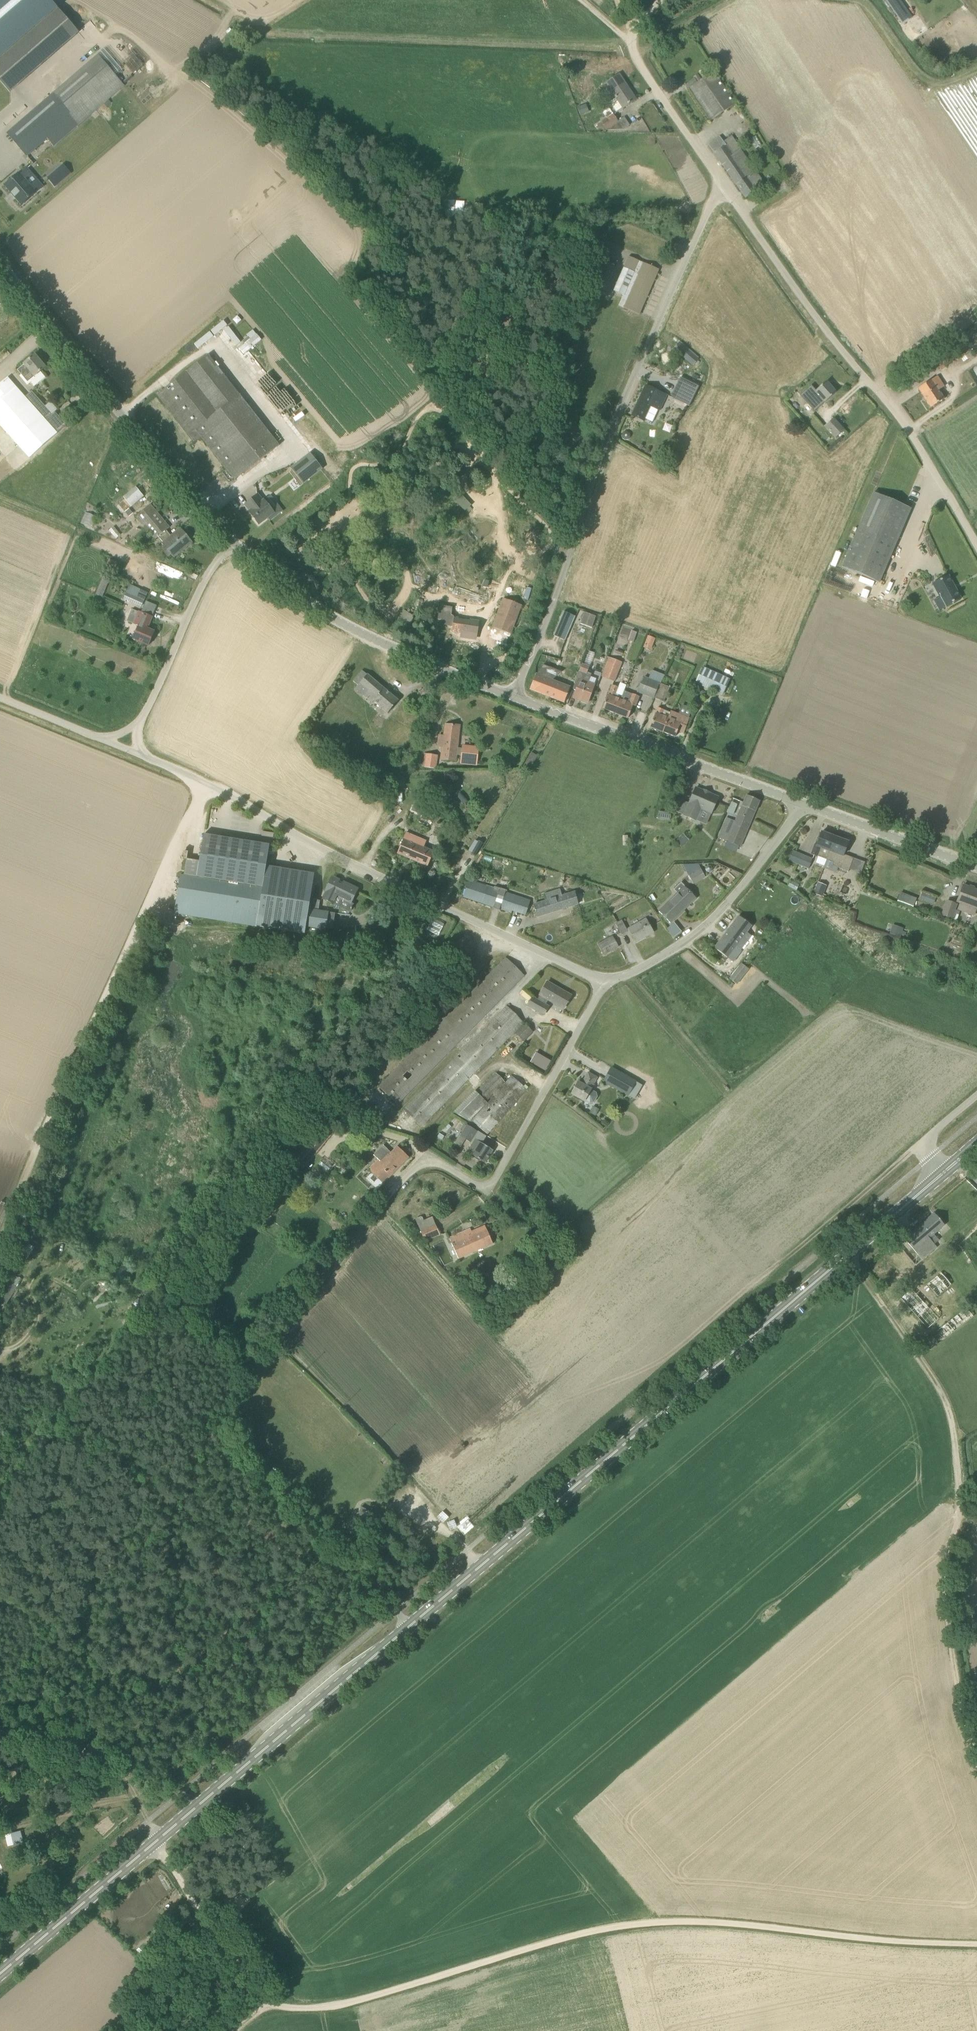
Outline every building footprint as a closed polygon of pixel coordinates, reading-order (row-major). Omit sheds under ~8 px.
[(901,24),(912,19),(902,0),(888,0),(901,24)] [(10,92),(78,33),(58,10),(0,59),(0,80),(10,92)] [(125,86),(98,55),(53,94),(7,134),(27,156),(71,118),(79,126),(125,86)] [(736,104),(713,71),(701,79),(697,82),(688,89),(710,121),(736,104)] [(610,101),(617,112),(636,100),(619,74),(603,85),(613,99),(610,101)] [(579,106),(580,113),(588,111),(587,105),(579,106)] [(606,129),(618,121),(613,115),(602,122),(606,129)] [(626,117),(619,120),(623,127),(629,124),(626,117)] [(720,137),(709,145),(746,198),(757,191),(747,177),(756,171),(731,136),(723,142),(720,137)] [(71,173),(63,165),(48,178),(56,187),(71,173)] [(22,205),(36,193),(26,181),(33,175),(26,168),(6,185),(22,205)] [(784,182),(774,188),(778,194),(788,188),(784,182)] [(658,240),(653,253),(660,256),(666,242),(658,240)] [(629,256),(624,269),(634,274),(619,306),(624,308),(640,314),(659,269),(629,256)] [(199,347),(229,325),(225,320),(195,342),(199,347)] [(224,329),(242,349),(246,345),(229,325),(224,329)] [(673,349),(687,361),(693,353),(680,342),(673,349)] [(28,382),(35,377),(46,367),(35,355),(24,364),(18,370),(28,382)] [(279,445),(272,436),(208,355),(157,395),(194,441),(201,436),(235,480),(279,445)] [(584,355),(575,359),(580,373),(589,369),(584,355)] [(616,369),(601,374),(605,385),(620,379),(616,369)] [(944,387),(937,376),(918,389),(931,408),(944,399),(938,390),(944,387)] [(29,458),(57,433),(67,425),(55,412),(52,414),(32,391),(25,397),(8,377),(0,384),(0,425),(29,458)] [(699,386),(681,377),(671,397),(690,406),(699,386)] [(827,381),(806,399),(815,410),(825,401),(836,392),(827,381)] [(660,410),(667,395),(646,385),(632,416),(644,421),(651,406),(660,410)] [(599,396),(590,400),(592,407),(602,404),(599,396)] [(580,418),(585,406),(580,404),(575,416),(580,418)] [(836,438),(845,430),(834,418),(825,426),(836,438)] [(541,441),(546,423),(538,421),(533,439),(541,441)] [(626,440),(629,439),(630,437),(629,434),(627,432),(624,433),(622,435),(623,439),(626,440)] [(310,453),(291,468),(303,484),(323,469),(310,453)] [(137,485),(123,496),(131,506),(145,496),(137,485)] [(842,566),(879,582),(911,508),(874,492),(842,566)] [(259,524),(274,512),(264,500),(263,501),(258,494),(245,504),(250,511),(249,512),(259,524)] [(155,539),(158,537),(166,530),(170,527),(150,504),(136,516),(155,539)] [(129,518),(133,514),(129,509),(125,513),(129,518)] [(171,536),(166,530),(158,537),(163,543),(162,544),(166,548),(163,551),(168,557),(171,555),(173,557),(192,542),(181,528),(171,536)] [(945,607),(961,598),(948,575),(932,584),(945,607)] [(102,597),(109,581),(103,578),(96,594),(102,597)] [(126,594),(124,600),(142,606),(144,600),(148,592),(131,584),(126,594)] [(504,598),(493,627),(510,634),(521,605),(504,598)] [(409,626),(415,616),(404,609),(397,619),(409,626)] [(139,626),(138,628),(133,639),(149,645),(155,632),(148,629),(152,617),(139,611),(134,624),(139,626)] [(576,616),(564,611),(554,636),(565,640),(576,616)] [(596,616),(585,612),(581,624),(592,628),(596,616)] [(481,624),(460,619),(457,630),(466,632),(465,636),(477,639),(481,624)] [(632,630),(629,640),(634,642),(637,632),(632,630)] [(656,638),(649,636),(644,647),(652,650),(656,638)] [(622,662),(609,657),(601,676),(615,681),(622,662)] [(589,666),(582,664),(573,689),(576,691),(574,698),(587,703),(595,685),(588,682),(592,674),(587,672),(589,666)] [(564,702),(570,687),(553,681),(556,674),(539,667),(530,689),(564,702)] [(730,679),(704,667),(696,683),(723,695),(730,679)] [(374,701),(388,713),(399,700),(362,670),(354,681),(358,685),(355,688),(372,703),(374,701)] [(654,699),(655,698),(661,683),(644,677),(642,682),(641,682),(637,692),(654,699)] [(669,688),(661,683),(655,698),(664,702),(669,688)] [(604,709),(616,714),(622,697),(616,694),(619,687),(613,685),(609,695),(604,709)] [(624,691),(622,697),(616,714),(628,718),(633,706),(635,707),(639,697),(633,694),(624,691)] [(650,727),(663,732),(668,718),(662,716),(664,710),(658,707),(656,713),(650,727)] [(668,718),(663,732),(675,737),(678,730),(684,733),(689,719),(671,712),(668,718)] [(459,725),(446,724),(444,737),(440,736),(438,746),(443,747),(441,760),(456,760),(459,725)] [(462,764),(479,764),(480,745),(462,745),(462,764)] [(531,752),(522,767),(529,770),(532,764),(533,764),(538,756),(531,752)] [(436,768),(438,755),(426,754),(424,767),(436,768)] [(711,813),(718,797),(709,793),(709,792),(704,790),(704,791),(696,788),(689,803),(684,815),(696,820),(701,808),(711,813)] [(727,817),(723,826),(718,837),(740,847),(760,800),(747,795),(735,821),(727,817)] [(415,803),(412,811),(429,818),(432,810),(415,803)] [(426,841),(406,832),(397,853),(428,866),(434,852),(424,848),(426,841)] [(811,853),(819,856),(826,859),(835,837),(821,832),(816,845),(815,844),(811,853)] [(187,859),(184,875),(263,888),(266,866),(270,845),(204,834),(200,861),(187,859)] [(683,834),(676,841),(681,847),(689,840),(683,834)] [(835,837),(826,859),(834,862),(833,865),(849,871),(854,858),(845,855),(843,855),(848,842),(835,837)] [(809,868),(813,859),(793,851),(789,860),(809,868)] [(703,873),(699,864),(684,865),(691,880),(703,873)] [(175,913),(256,925),(305,934),(306,926),(326,930),(329,912),(309,909),(315,873),(266,866),(263,888),(184,875),(181,875),(175,913)] [(340,880),(333,877),(325,892),(326,892),(323,899),(350,912),(353,904),(351,903),(358,889),(343,882),(343,883),(340,881),(340,880)] [(530,901),(469,881),(464,896),(512,912),(512,910),(526,914),(530,901)] [(818,882),(813,893),(822,897),(827,886),(818,882)] [(659,911),(670,923),(696,898),(681,883),(674,889),(678,893),(659,911)] [(957,902),(976,909),(976,907),(976,890),(963,885),(957,902)] [(547,901),(534,905),(537,916),(585,902),(582,893),(575,892),(562,896),(560,889),(545,894),(547,901)] [(898,899),(914,906),(917,897),(901,891),(898,899)] [(922,893),(921,901),(935,902),(935,894),(922,893)] [(942,916),(951,919),(956,904),(947,901),(942,916)] [(744,936),(751,926),(739,916),(714,948),(733,961),(749,940),(744,936)] [(646,919),(629,929),(636,942),(653,932),(646,919)] [(622,935),(628,931),(622,920),(616,923),(622,935)] [(674,937),(682,931),(676,922),(668,928),(674,937)] [(900,938),(903,930),(892,926),(890,934),(900,938)] [(618,947),(612,936),(598,944),(604,955),(618,947)] [(507,956),(379,1086),(388,1094),(393,1089),(399,1095),(436,1058),(440,1061),(525,974),(507,956)] [(729,977),(737,984),(750,968),(742,962),(729,977)] [(545,1004),(548,1000),(564,1009),(571,995),(548,982),(537,1000),(533,997),(528,1006),(544,1015),(549,1006),(545,1004)] [(422,1126),(515,1031),(524,1041),(534,1030),(507,1004),(404,1109),(422,1126)] [(537,1051),(531,1061),(546,1070),(552,1060),(537,1051)] [(628,1095),(636,1081),(612,1068),(604,1081),(628,1095)] [(528,1087),(512,1074),(507,1080),(494,1069),(457,1112),(469,1122),(478,1111),(487,1119),(489,1118),(496,1124),(528,1087)] [(572,1094),(585,1101),(589,1103),(593,1102),(597,1096),(596,1092),(591,1089),(597,1078),(588,1073),(582,1084),(578,1081),(572,1094)] [(471,1142),(478,1131),(468,1124),(460,1136),(471,1142)] [(476,1139),(473,1144),(470,1148),(475,1151),(473,1155),(485,1163),(493,1150),(476,1139)] [(386,1152),(369,1169),(383,1183),(408,1157),(398,1147),(389,1155),(386,1152)] [(265,1225),(277,1210),(270,1205),(258,1220),(265,1225)] [(898,1244),(916,1265),(937,1247),(934,1243),(939,1239),(934,1234),(944,1224),(934,1213),(898,1244)] [(440,1233),(436,1225),(433,1217),(424,1220),(422,1217),(416,1219),(424,1240),(440,1233)] [(450,1238),(459,1259),(493,1243),(485,1226),(472,1232),(471,1228),(450,1238)] [(940,1272),(927,1284),(938,1297),(952,1285),(940,1272)] [(17,1286),(8,1281),(0,1297),(0,1302),(7,1306),(17,1286)] [(933,1330),(941,1323),(911,1290),(903,1297),(933,1330)]
